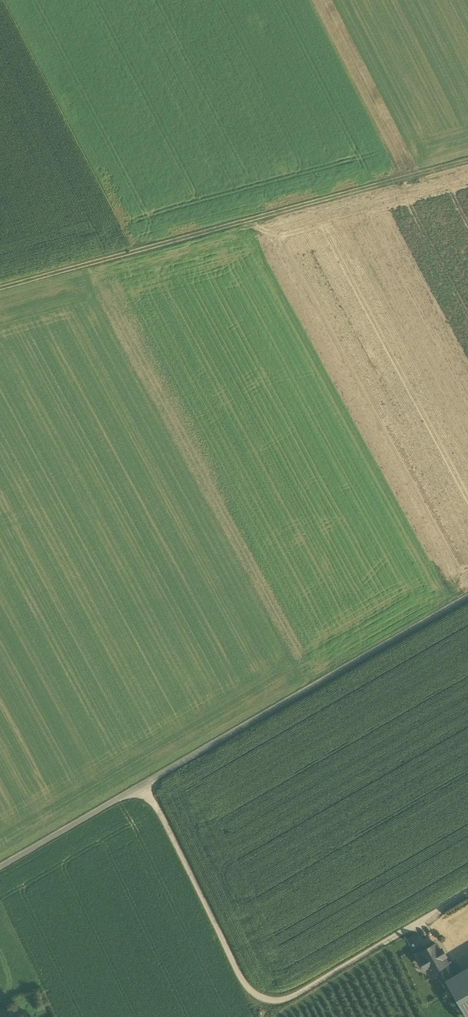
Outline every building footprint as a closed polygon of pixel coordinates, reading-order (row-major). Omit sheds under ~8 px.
[(427,967),(431,974),(439,969),(448,964),(444,957),(446,956),(442,949),(440,950),(436,944),(422,952),(425,959),(423,960),(421,961),(425,968),(427,967)] [(439,969),(446,981),(458,974),(451,961),(448,964),(439,969)] [(467,1016),(467,969),(458,974),(446,981),(467,1016)]
